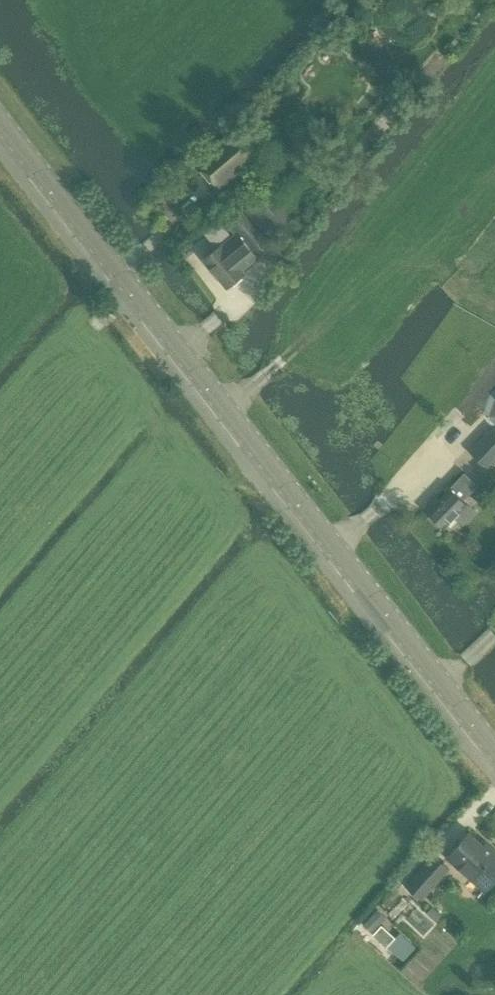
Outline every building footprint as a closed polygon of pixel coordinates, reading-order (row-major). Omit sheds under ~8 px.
[(244,121),(234,130),(198,160),(220,185),(265,147),(244,121)] [(270,238),(294,216),(269,188),(245,210),(270,238)] [(228,287),(246,272),(243,269),(259,256),(257,255),(270,245),(237,205),(221,218),(229,228),(230,227),(235,233),(204,258),(228,287)] [(471,450),(472,451),(488,467),(494,460),(494,429),(494,428),(493,427),(491,429),(471,450)] [(463,500),(478,485),(465,472),(450,487),(451,488),(428,511),(445,527),(455,516),(463,523),(475,511),(463,500)] [(493,853),(469,832),(448,856),(485,889),(494,878),(494,850),(493,853)] [(422,897),(449,867),(434,854),(407,884),(422,897)] [(410,943),(406,947),(382,925),(373,935),(404,961),(415,948),(410,943)]
